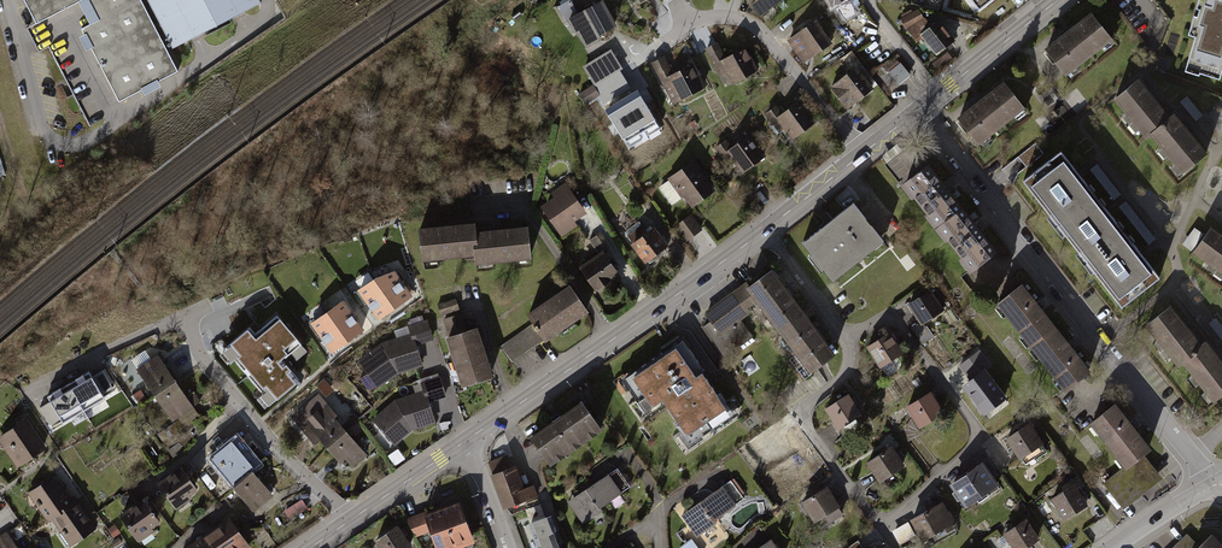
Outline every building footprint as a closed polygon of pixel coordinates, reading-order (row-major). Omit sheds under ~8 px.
[(35,22),(79,0),(24,0),(35,22)] [(141,0),(87,0),(97,19),(80,28),(118,102),(178,71),(141,0)] [(172,46),(259,2),(258,0),(148,0),(172,46)] [(758,1),(753,5),(761,17),(784,0),(758,0),(758,1)] [(979,10),(991,0),(971,0),(979,10)] [(1180,67),(1216,78),(1221,57),(1221,0),(1193,0),(1183,33),(1190,35),(1180,67)] [(603,2),(572,18),(585,42),(616,25),(603,2)] [(1092,15),(1047,52),(1066,76),(1112,39),(1092,15)] [(938,56),(957,42),(939,19),(930,25),(925,18),(908,30),(917,41),(923,37),(938,56)] [(814,20),(788,38),(797,52),(803,48),(810,58),(831,44),(814,20)] [(718,46),(707,52),(720,76),(727,72),(734,85),(757,72),(744,46),(724,57),(718,46)] [(593,84),(595,87),(623,70),(611,51),(583,68),(593,84)] [(664,60),(652,66),(674,105),(704,89),(691,65),(672,75),(664,60)] [(899,62),(888,70),(898,82),(908,74),(899,62)] [(854,65),(830,85),(850,109),(874,90),(854,65)] [(1148,136),(1151,134),(1172,115),(1137,74),(1112,96),(1148,136)] [(1005,82),(959,117),(978,142),(1024,106),(1005,82)] [(600,96),(595,87),(593,84),(578,95),(585,105),(600,96)] [(657,122),(638,92),(608,110),(626,140),(657,122)] [(776,107),(766,114),(780,134),(786,129),(793,138),(816,121),(800,100),(781,114),(776,107)] [(1175,113),(1172,115),(1151,134),(1186,173),(1210,152),(1175,113)] [(726,144),(717,150),(729,167),(733,164),(741,175),(766,157),(751,135),(730,150),(726,144)] [(1061,145),(1019,177),(1046,211),(1043,213),(1064,241),(1067,238),(1075,248),(1071,251),(1092,277),(1095,275),(1121,308),(1162,277),(1143,251),(1109,207),(1079,168),(1061,145)] [(694,162),(669,179),(690,208),(714,191),(694,162)] [(904,186),(938,228),(963,209),(928,166),(904,186)] [(555,198),(543,207),(564,235),(588,217),(565,185),(552,194),(555,198)] [(855,203),(803,244),(833,282),(885,241),(855,203)] [(997,252),(963,209),(938,228),(973,271),(997,252)] [(691,214),(677,225),(689,241),(703,231),(691,214)] [(477,223),(419,229),(422,258),(473,253),(474,265),(531,259),(527,228),(478,233),(477,223)] [(1209,225),(1191,253),(1221,272),(1221,233),(1209,225)] [(655,226),(630,243),(644,262),(668,245),(655,226)] [(603,253),(580,270),(594,288),(617,271),(603,253)] [(771,270),(748,287),(756,298),(781,331),(782,331),(804,314),(771,270)] [(356,290),(379,322),(414,296),(396,271),(375,276),(356,290)] [(997,302),(1032,346),(1056,326),(1021,282),(997,302)] [(569,285),(528,314),(535,324),(546,340),(588,311),(569,285)] [(745,306),(756,298),(748,287),(746,285),(706,314),(711,321),(703,326),(724,355),(752,335),(739,317),(748,310),(745,306)] [(929,290),(909,304),(922,323),(942,309),(936,301),(940,298),(936,293),(933,295),(929,290)] [(455,299),(438,304),(441,314),(458,309),(455,299)] [(343,300),(311,324),(333,353),(365,329),(343,300)] [(1180,365),(1183,363),(1206,345),(1172,303),(1146,324),(1180,365)] [(450,337),(467,332),(461,314),(444,319),(450,337)] [(834,354),(804,314),(782,331),(811,370),(834,354)] [(251,327),(226,346),(271,403),(299,382),(280,358),(298,343),(276,316),(255,332),(251,327)] [(413,335),(415,344),(432,339),(427,321),(410,326),(413,335)] [(513,363),(546,340),(535,324),(501,347),(513,363)] [(1092,370),(1056,326),(1032,346),(1067,390),(1092,370)] [(450,337),(448,338),(463,385),(491,376),(476,329),(467,332),(450,337)] [(889,333),(869,346),(888,376),(903,366),(897,355),(901,352),(889,333)] [(415,344),(413,335),(384,344),(360,360),(369,372),(360,379),(367,389),(371,390),(377,386),(374,381),(392,369),(393,373),(421,364),(415,344)] [(681,342),(621,382),(644,415),(661,404),(688,444),(731,415),(681,342)] [(1206,345),(1183,363),(1217,404),(1221,400),(1221,360),(1208,343),(1206,345)] [(151,346),(130,361),(170,421),(192,407),(151,346)] [(961,366),(972,379),(984,370),(990,365),(979,352),(961,366)] [(52,401),(41,407),(50,423),(61,417),(63,421),(105,396),(104,393),(114,387),(103,370),(93,376),(90,370),(48,395),(52,401)] [(972,379),(964,385),(985,412),(1005,397),(984,370),(972,379)] [(425,392),(428,401),(444,396),(437,374),(421,380),(425,392)] [(428,401),(425,392),(397,401),(374,420),(390,438),(404,426),(406,430),(434,421),(428,401)] [(929,393),(908,406),(921,426),(942,413),(936,403),(940,401),(937,396),(932,399),(929,393)] [(847,395),(827,408),(839,427),(860,413),(847,395)] [(320,398),(293,420),(311,441),(314,437),(336,462),(342,457),(349,465),(363,454),(350,439),(361,429),(350,415),(338,425),(331,417),(334,414),(320,398)] [(1091,421),(1126,467),(1143,453),(1152,447),(1117,401),(1091,421)] [(582,402),(533,436),(549,460),(599,426),(582,402)] [(24,418),(0,434),(0,446),(15,468),(44,449),(24,418)] [(1031,422),(1007,438),(1026,465),(1045,452),(1036,438),(1040,435),(1031,422)] [(785,429),(753,450),(766,470),(797,449),(791,440),(795,438),(792,433),(789,435),(785,429)] [(230,445),(210,462),(251,512),(272,495),(230,445)] [(891,447),(869,462),(881,480),(903,465),(891,447)] [(1123,509),(1163,479),(1143,453),(1126,467),(1103,484),(1123,509)] [(508,455),(488,462),(505,507),(537,495),(533,486),(524,489),(519,477),(516,479),(508,455)] [(981,461),(966,472),(968,475),(953,485),(957,490),(954,493),(959,500),(962,498),(967,504),(976,498),(979,501),(989,494),(987,491),(997,483),(981,461)] [(179,465),(155,484),(174,508),(198,489),(179,465)] [(618,469),(575,497),(577,500),(571,504),(583,523),(603,509),(600,506),(630,486),(618,469)] [(52,474),(25,492),(45,521),(49,519),(68,547),(96,528),(73,494),(68,497),(52,474)] [(690,509),(692,513),(685,518),(698,535),(716,522),(714,519),(743,498),(731,481),(690,509)] [(1074,486),(1053,498),(1065,518),(1086,505),(1079,494),(1084,492),(1080,486),(1076,489),(1074,486)] [(825,489),(805,502),(807,505),(802,508),(806,514),(811,512),(816,520),(825,514),(829,521),(841,514),(825,489)] [(294,515),(305,499),(299,494),(287,510),(294,515)] [(143,497),(118,513),(136,540),(160,524),(143,497)] [(406,519),(417,537),(431,532),(437,547),(464,547),(477,543),(461,502),(429,514),(428,511),(406,519)] [(941,503),(912,519),(923,538),(946,526),(948,530),(956,525),(949,512),(947,513),(941,503)] [(227,515),(180,547),(249,547),(227,515)] [(550,516),(538,520),(530,523),(540,547),(557,547),(551,531),(555,530),(550,516)] [(912,519),(894,526),(900,540),(917,533),(912,519)] [(1007,533),(1017,547),(1024,547),(1039,538),(1027,520),(1007,533)] [(399,527),(377,541),(381,547),(411,547),(412,547),(399,527)] [(0,534),(0,547),(14,547),(3,532),(0,534)] [(1199,546),(1188,535),(1174,547),(1198,547),(1199,546)] [(1198,547),(1221,547),(1221,546),(1211,535),(1199,546),(1198,547)] [(691,540),(681,547),(682,547),(697,547),(691,540)] [(770,540),(758,547),(777,547),(770,540)]
